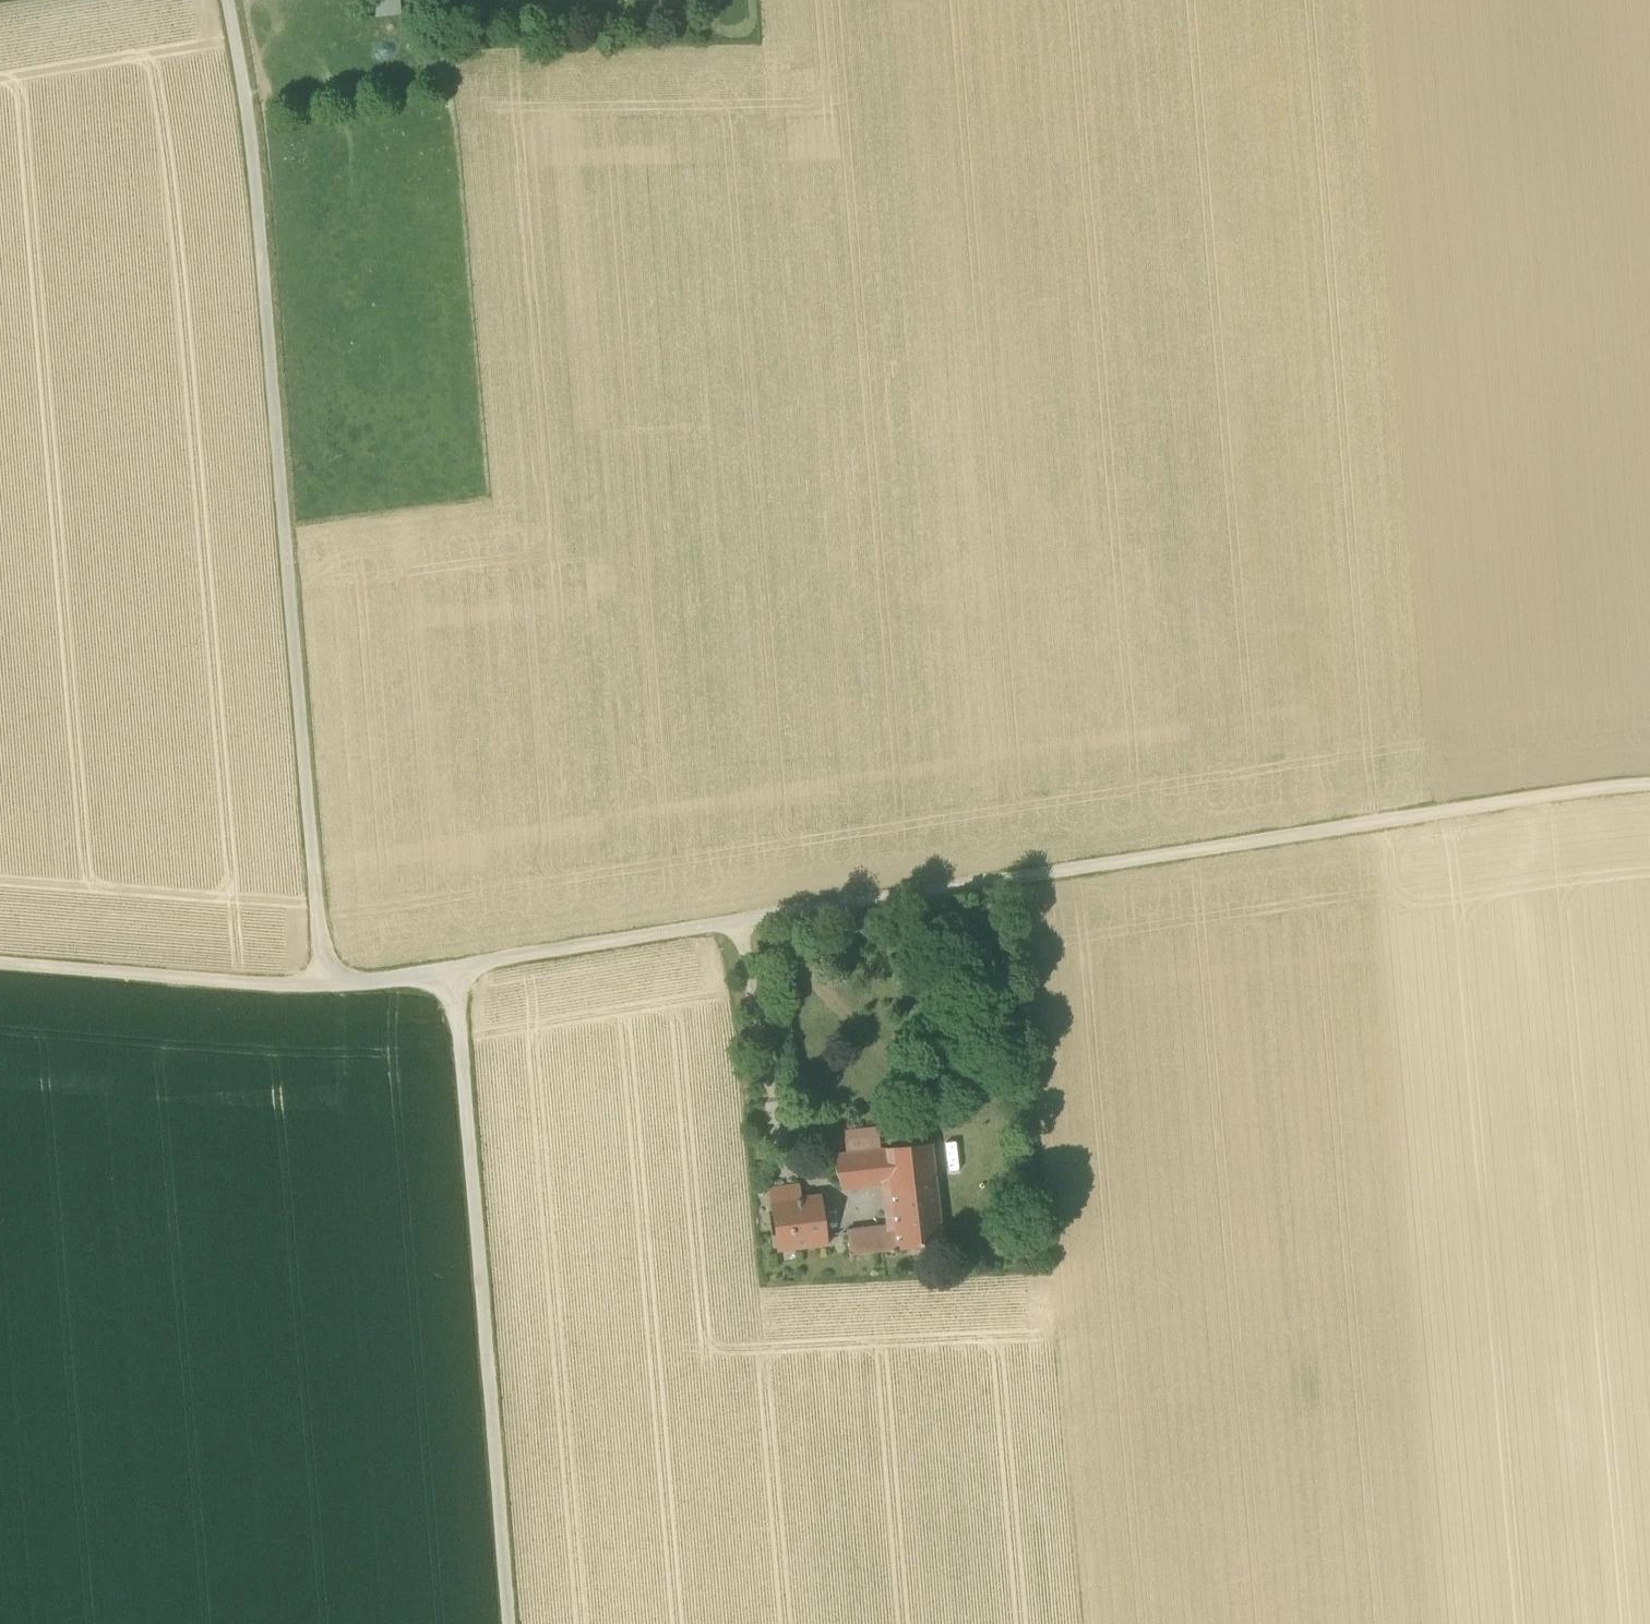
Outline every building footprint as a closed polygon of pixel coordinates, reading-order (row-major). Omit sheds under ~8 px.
[(375,18),(402,14),(400,0),(373,0),(375,18)] [(847,1153),(880,1149),(878,1128),(844,1132),(847,1153)] [(887,1181),(892,1227),(895,1252),(942,1247),(931,1144),(884,1149),(887,1177),(887,1181)] [(831,1155),(842,1186),(887,1181),(887,1177),(884,1149),(880,1149),(847,1153),(831,1155)] [(769,1190),(778,1252),(827,1245),(820,1196),(800,1199),(799,1186),(769,1190)] [(849,1257),(895,1252),(892,1227),(846,1233),(849,1257)]
